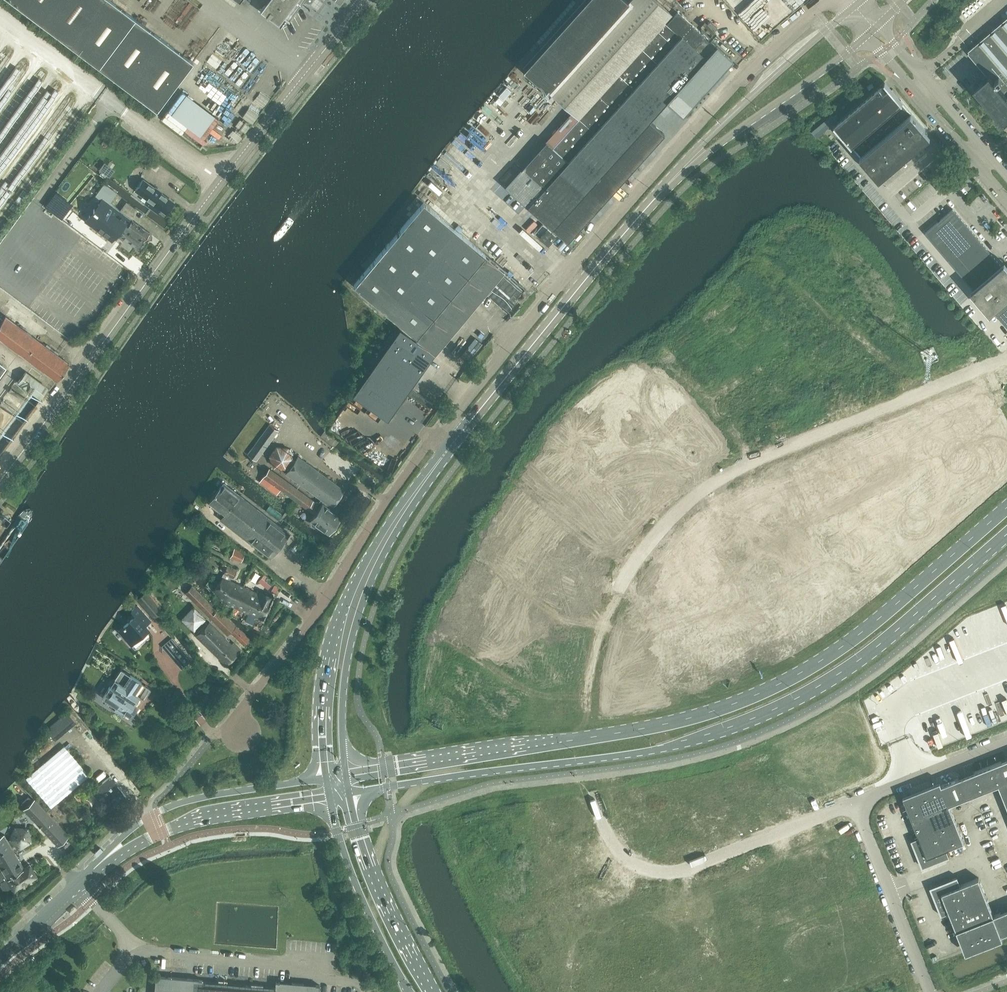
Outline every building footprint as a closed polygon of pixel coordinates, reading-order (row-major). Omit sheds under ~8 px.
[(70,45),(156,110),(193,62),(110,0),(10,0),(70,45)] [(260,8),(279,22),(283,17),(289,21),(305,0),(266,0),(260,8)] [(505,186),(528,206),(552,228),(649,119),(649,120),(667,100),(676,89),(697,66),(705,57),(663,19),(674,7),(676,9),(684,0),(627,0),(585,0),(523,69),(571,112),(545,141),(522,167),(505,186)] [(674,7),(663,19),(705,57),(697,66),(712,80),(732,58),(715,44),(677,10),(676,9),(674,7)] [(967,51),(988,75),(974,87),(1004,122),(1006,119),(1006,17),(1003,21),(1002,21),(996,26),(995,27),(968,50),(967,51)] [(710,21),(706,25),(714,31),(717,27),(710,21)] [(226,50),(204,80),(230,99),(241,107),(263,78),(226,50)] [(676,89),(667,100),(672,104),(682,113),(691,103),(712,80),(697,66),(676,89)] [(204,80),(197,90),(233,118),(241,107),(230,99),(204,80)] [(881,88),(873,94),(837,125),(851,143),(850,143),(878,176),(929,133),(901,100),(900,101),(890,88),(885,92),(881,88)] [(197,90),(189,101),(225,128),(233,118),(197,90)] [(189,101),(181,111),(217,139),(225,128),(189,101)] [(181,111),(172,122),(209,150),(217,139),(181,111)] [(649,119),(552,228),(552,227),(567,241),(631,170),(664,133),(649,120),(649,119)] [(105,162),(99,169),(103,171),(100,174),(105,178),(107,175),(109,176),(110,177),(116,170),(112,167),(108,164),(105,162)] [(143,179),(135,189),(149,199),(146,203),(158,212),(161,208),(167,212),(174,202),(143,179)] [(104,183),(97,193),(102,196),(107,200),(110,202),(117,193),(117,192),(104,183)] [(90,215),(89,215),(91,216),(101,223),(98,227),(112,238),(121,227),(122,228),(124,229),(120,234),(120,235),(118,237),(123,240),(124,237),(138,247),(144,240),(126,226),(125,225),(124,224),(130,216),(128,215),(120,210),(110,202),(107,200),(106,202),(102,199),(101,200),(102,200),(99,203),(98,203),(99,204),(95,208),(93,210),(94,210),(90,215)] [(127,201),(120,210),(128,215),(135,207),(127,201)] [(994,310),(1006,325),(1006,264),(1005,261),(1001,265),(953,208),(925,232),(973,288),(971,291),(990,313),(994,310)] [(412,215),(354,284),(416,336),(474,267),(412,215)] [(130,216),(124,224),(125,225),(126,226),(144,240),(150,232),(133,219),(132,219),(133,218),(132,218),(130,216)] [(486,257),(476,267),(489,279),(481,288),(486,292),(507,312),(515,303),(512,300),(522,290),(503,272),(486,257)] [(516,299),(521,303),(529,293),(525,289),(516,299)] [(57,380),(69,364),(6,316),(3,320),(0,324),(0,338),(57,380)] [(400,328),(370,370),(405,395),(434,352),(400,328)] [(370,370),(353,394),(388,418),(405,395),(370,370)] [(19,381),(40,398),(48,388),(26,372),(19,381)] [(410,388),(407,393),(426,406),(429,402),(410,388)] [(248,453),(257,460),(279,430),(270,424),(248,453)] [(277,446),(269,455),(274,466),(286,468),(293,458),(288,447),(277,446)] [(321,498),(321,499),(327,504),(328,503),(332,506),(344,489),(298,455),(286,473),(321,498)] [(327,504),(321,499),(318,502),(317,501),(316,502),(269,468),(260,481),(277,493),(281,488),(315,513),(310,519),(312,520),(312,523),(315,526),(318,525),(329,533),(341,516),(327,505),(327,504)] [(221,518),(271,557),(290,533),(224,482),(209,501),(225,512),(221,518)] [(904,544),(891,554),(897,563),(911,554),(904,544)] [(235,547),(231,556),(242,561),(246,552),(235,547)] [(230,580),(232,576),(234,577),(237,569),(227,565),(224,573),(222,577),(223,577),(214,590),(224,601),(248,613),(245,620),(253,624),(256,616),(263,619),(273,596),(258,590),(257,593),(230,580)] [(185,592),(227,635),(231,631),(244,644),(250,638),(219,608),(216,610),(207,600),(192,585),(185,592)] [(120,621),(110,630),(120,641),(124,637),(131,644),(149,629),(146,624),(151,620),(138,605),(132,610),(137,615),(124,625),(120,621)] [(233,642),(232,643),(210,621),(196,635),(227,664),(241,649),(233,642)] [(179,645),(172,637),(162,646),(169,654),(179,645)] [(192,659),(186,652),(175,661),(181,668),(192,659)] [(105,693),(103,697),(106,699),(117,706),(115,710),(122,715),(125,711),(132,716),(137,709),(138,706),(135,704),(140,696),(135,692),(142,682),(130,674),(125,671),(118,681),(114,688),(110,686),(105,693)] [(67,711),(47,729),(56,740),(77,722),(67,711)] [(64,745),(26,777),(52,807),(90,774),(64,745)] [(975,771),(974,770),(974,771),(966,774),(959,777),(959,776),(958,776),(959,778),(942,784),(941,781),(904,796),(920,836),(911,840),(913,840),(923,866),(949,856),(950,857),(947,848),(965,841),(950,804),(974,794),(999,784),(1006,804),(1006,758),(975,771)] [(97,787),(115,809),(129,799),(110,776),(97,787)] [(29,797),(23,803),(26,807),(24,809),(58,845),(69,835),(35,798),(33,800),(29,797)] [(2,869),(0,870),(0,879),(2,882),(1,884),(3,887),(7,888),(12,885),(15,890),(26,883),(37,875),(30,864),(24,868),(14,851),(19,846),(20,847),(30,841),(30,840),(28,829),(27,829),(16,828),(15,828),(11,839),(16,843),(12,847),(4,834),(1,836),(0,835),(0,866),(2,869)] [(979,877),(961,884),(958,876),(957,877),(932,887),(942,913),(941,915),(950,911),(966,952),(1003,937),(1002,933),(1006,931),(1006,909),(994,914),(979,877)] [(320,984),(276,981),(275,987),(224,983),(225,980),(219,980),(219,982),(203,981),(203,979),(159,976),(156,976),(155,991),(319,991),(320,984)]
